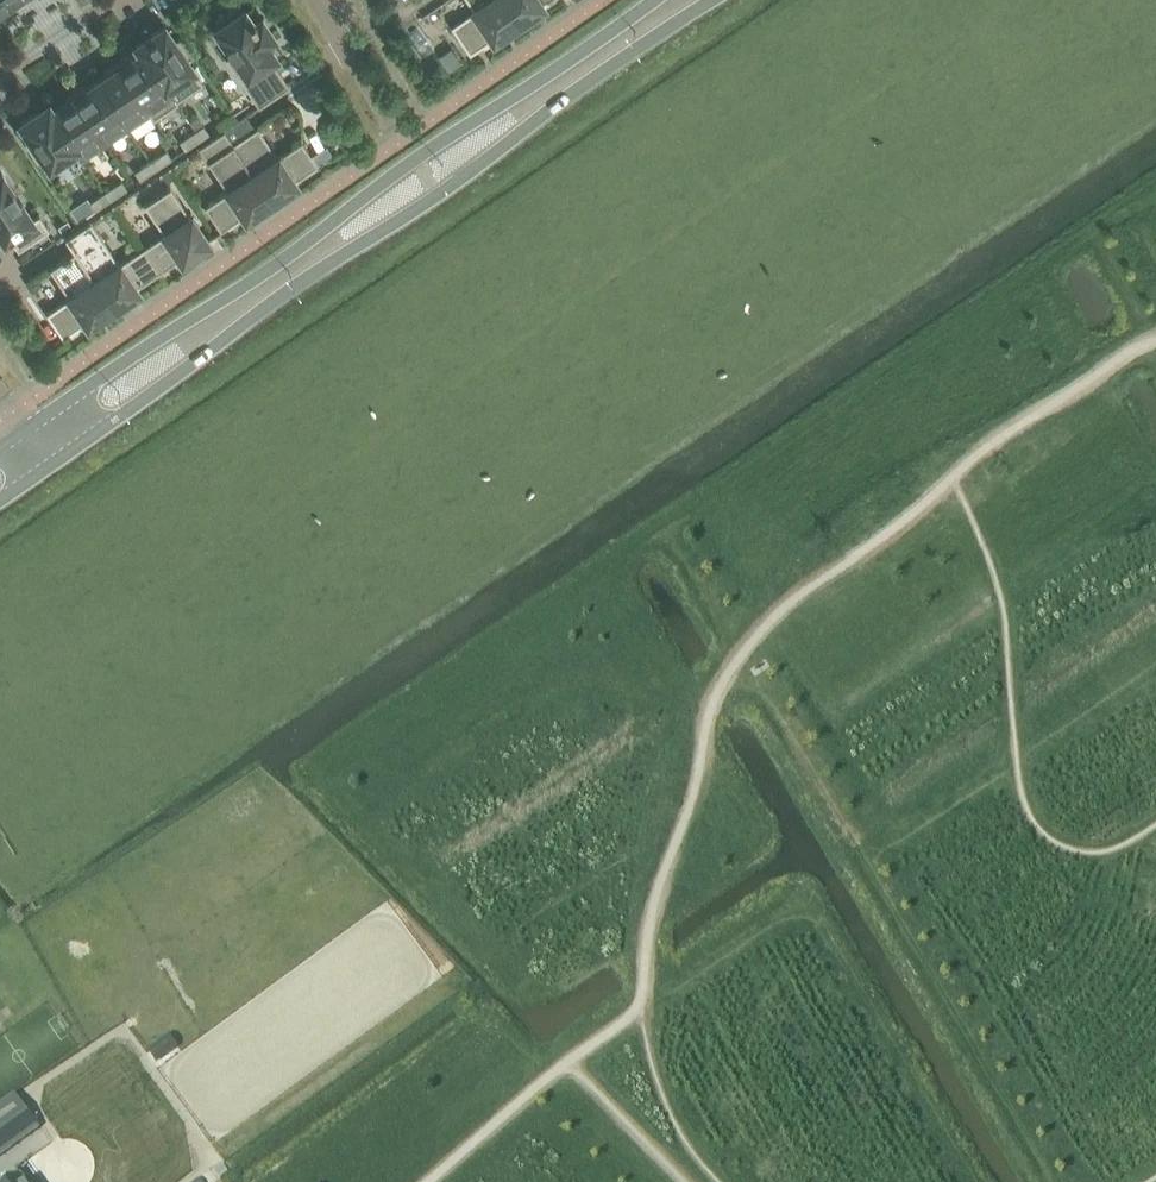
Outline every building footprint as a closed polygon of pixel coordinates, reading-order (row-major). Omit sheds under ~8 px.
[(13,4),(10,0),(0,0),(0,12),(13,4)] [(522,21),(508,0),(472,0),(478,8),(454,24),(472,51),(496,35),(497,38),(522,21)] [(545,2),(548,0),(508,0),(522,21),(547,4),(545,2)] [(261,16),(256,20),(253,17),(251,18),(244,8),(240,11),(236,4),(215,18),(220,25),(216,27),(226,43),(225,43),(232,52),(226,57),(258,105),(289,85),(272,58),(276,55),(266,40),(274,35),(261,16)] [(434,27),(444,20),(437,9),(426,16),(434,27)] [(138,40),(139,42),(137,43),(177,102),(178,101),(177,99),(203,82),(187,59),(194,54),(181,35),(175,40),(164,24),(161,26),(160,25),(158,27),(159,28),(142,40),(141,39),(138,40)] [(132,56),(130,53),(117,61),(155,117),(177,102),(137,43),(136,44),(140,51),(132,56)] [(454,49),(443,57),(451,69),(463,61),(454,49)] [(104,70),(106,73),(97,80),(128,125),(149,111),(153,118),(155,117),(117,61),(104,70)] [(87,86),(85,83),(72,92),(105,140),(128,125),(97,80),(87,86)] [(53,109),(49,102),(47,103),(82,156),(105,140),(72,92),(59,100),(62,104),(53,109)] [(52,170),(78,152),(81,156),(82,156),(47,103),(45,105),(44,103),(42,105),(43,107),(25,117),(22,118),(23,120),(20,122),(30,137),(24,141),(37,160),(43,156),(52,170)] [(209,132),(203,124),(196,129),(201,138),(209,132)] [(257,126),(233,142),(232,143),(271,199),(296,182),(294,180),(318,164),(302,140),(278,156),(257,126)] [(196,129),(180,140),(185,148),(201,138),(196,129)] [(206,222),(215,234),(244,214),(246,216),(271,199),(232,143),(233,142),(224,129),(199,146),(228,190),(204,206),(212,218),(206,222)] [(172,157),(166,149),(151,160),(156,168),(172,157)] [(135,170),(140,179),(156,168),(151,160),(135,170)] [(170,168),(160,175),(165,182),(176,175),(170,168)] [(19,198),(20,198),(12,187),(1,172),(0,173),(0,232),(5,238),(9,235),(18,249),(49,228),(39,214),(32,218),(19,198)] [(127,187),(121,179),(106,190),(111,198),(127,187)] [(170,185),(145,202),(165,232),(142,248),(159,272),(181,256),(182,259),(208,241),(207,239),(215,234),(206,222),(202,224),(192,209),(188,211),(170,185)] [(90,201),(95,209),(111,198),(106,190),(90,201)] [(68,219),(59,226),(66,236),(75,229),(68,219)] [(90,219),(75,229),(66,236),(65,236),(74,249),(113,306),(137,289),(136,287),(159,272),(142,248),(120,263),(90,219)] [(88,323),(113,306),(74,249),(74,250),(50,266),(70,296),(47,312),(63,336),(86,320),(88,323)] [(26,282),(32,290),(43,283),(37,274),(26,282)] [(0,1108),(0,1158),(35,1134),(13,1099),(0,1108)] [(0,1174),(0,1181),(23,1181),(11,1166),(0,1174)]
